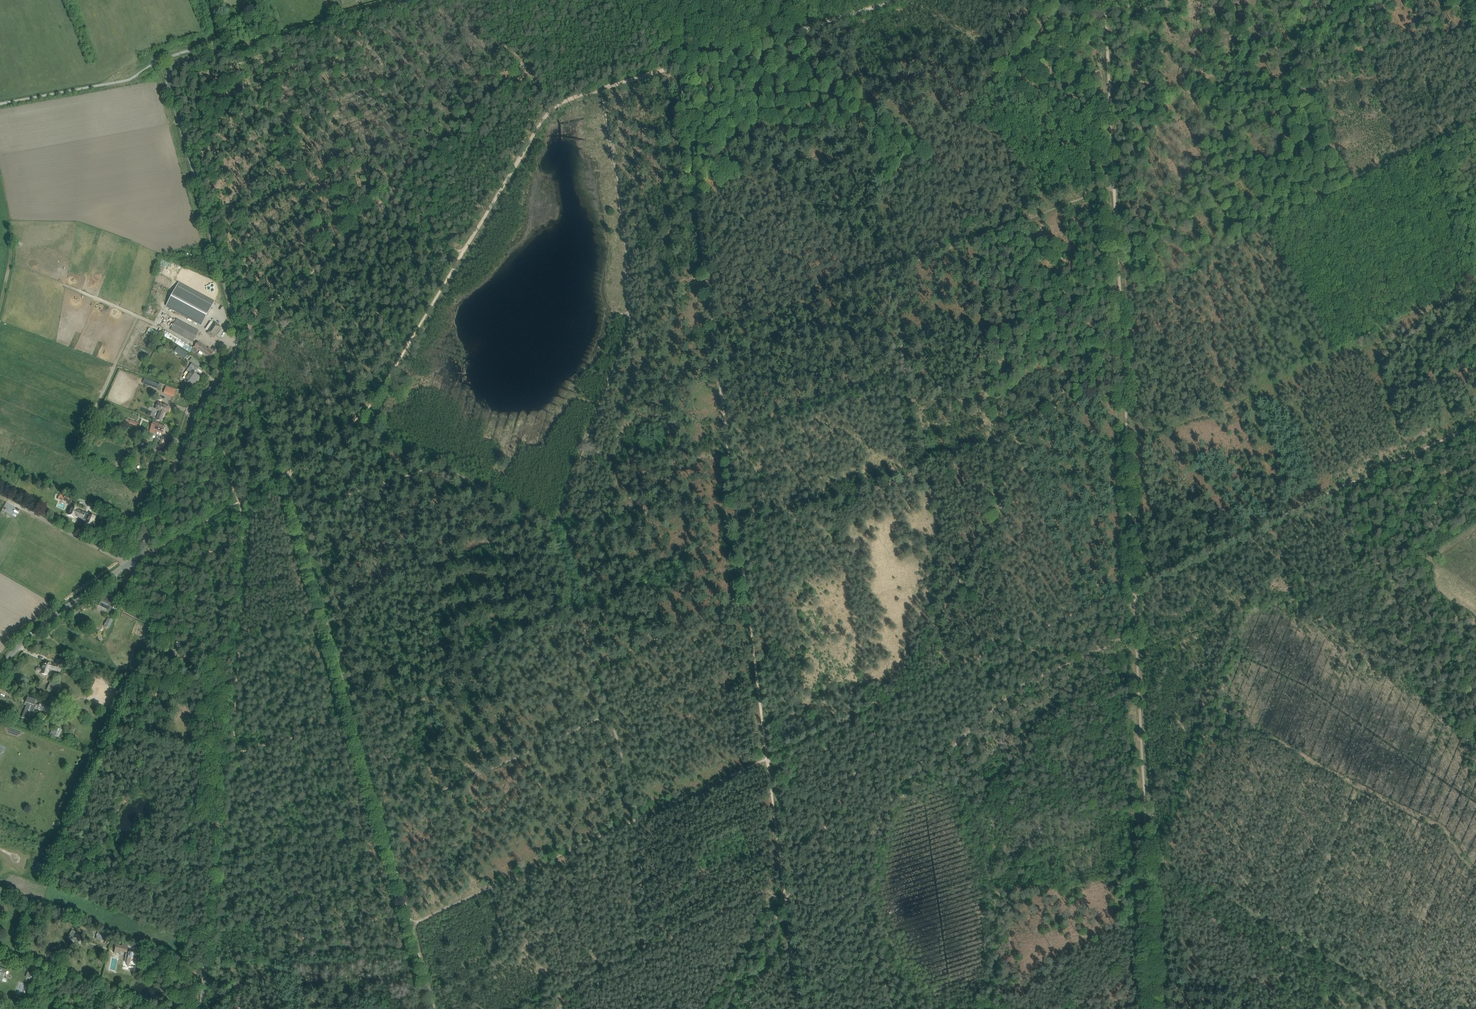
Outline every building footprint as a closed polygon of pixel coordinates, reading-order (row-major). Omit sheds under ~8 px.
[(214,300),(178,282),(165,308),(202,326),(214,300)] [(193,342),(199,331),(177,319),(171,330),(193,342)] [(215,321),(207,333),(214,338),(216,335),(219,337),(225,330),(219,325),(215,321)] [(163,336),(190,353),(193,348),(166,331),(163,336)] [(195,347),(210,358),(215,352),(206,346),(206,347),(198,342),(195,347)] [(194,373),(198,367),(199,367),(201,364),(195,361),(193,363),(186,371),(190,374),(185,380),(184,380),(183,383),(185,384),(187,382),(192,385),(196,380),(197,380),(199,377),(194,373)] [(171,407),(158,402),(155,409),(160,410),(156,420),(161,422),(165,412),(168,414),(171,407)] [(166,427),(156,423),(153,422),(150,432),(157,435),(162,437),(166,427)] [(162,437),(157,435),(156,438),(157,439),(158,439),(155,449),(159,451),(160,448),(162,448),(166,439),(162,437)] [(60,495),(58,499),(62,501),(63,500),(71,503),(73,498),(65,494),(65,495),(63,494),(62,496),(60,495)] [(72,506),(68,515),(73,517),(74,515),(83,519),(81,524),(84,525),(86,522),(91,525),(94,516),(89,514),(85,512),(85,514),(76,510),(77,509),(72,506)] [(99,526),(96,531),(103,537),(106,532),(99,526)] [(98,605),(110,611),(114,603),(103,597),(98,605)] [(86,601),(80,606),(83,610),(89,606),(86,601)] [(107,618),(104,626),(109,629),(113,620),(107,618)] [(172,652),(168,659),(173,661),(175,658),(176,658),(176,657),(175,657),(176,655),(172,652)] [(57,659),(55,665),(46,662),(45,664),(43,664),(40,673),(46,675),(49,667),(54,669),(54,670),(60,672),(64,661),(57,659)] [(49,698),(51,692),(55,684),(50,682),(46,690),(49,692),(47,697),(49,698)] [(36,700),(28,697),(26,702),(27,703),(22,717),(27,719),(29,716),(31,717),(34,708),(48,713),(50,708),(39,704),(39,705),(35,704),(36,700)] [(55,727),(54,730),(52,729),(49,735),(57,738),(58,735),(60,736),(62,730),(55,727)] [(72,930),(68,937),(75,941),(74,942),(78,944),(82,936),(72,930)] [(126,954),(125,958),(128,959),(127,966),(135,967),(136,965),(138,954),(130,953),(129,955),(126,954)]
